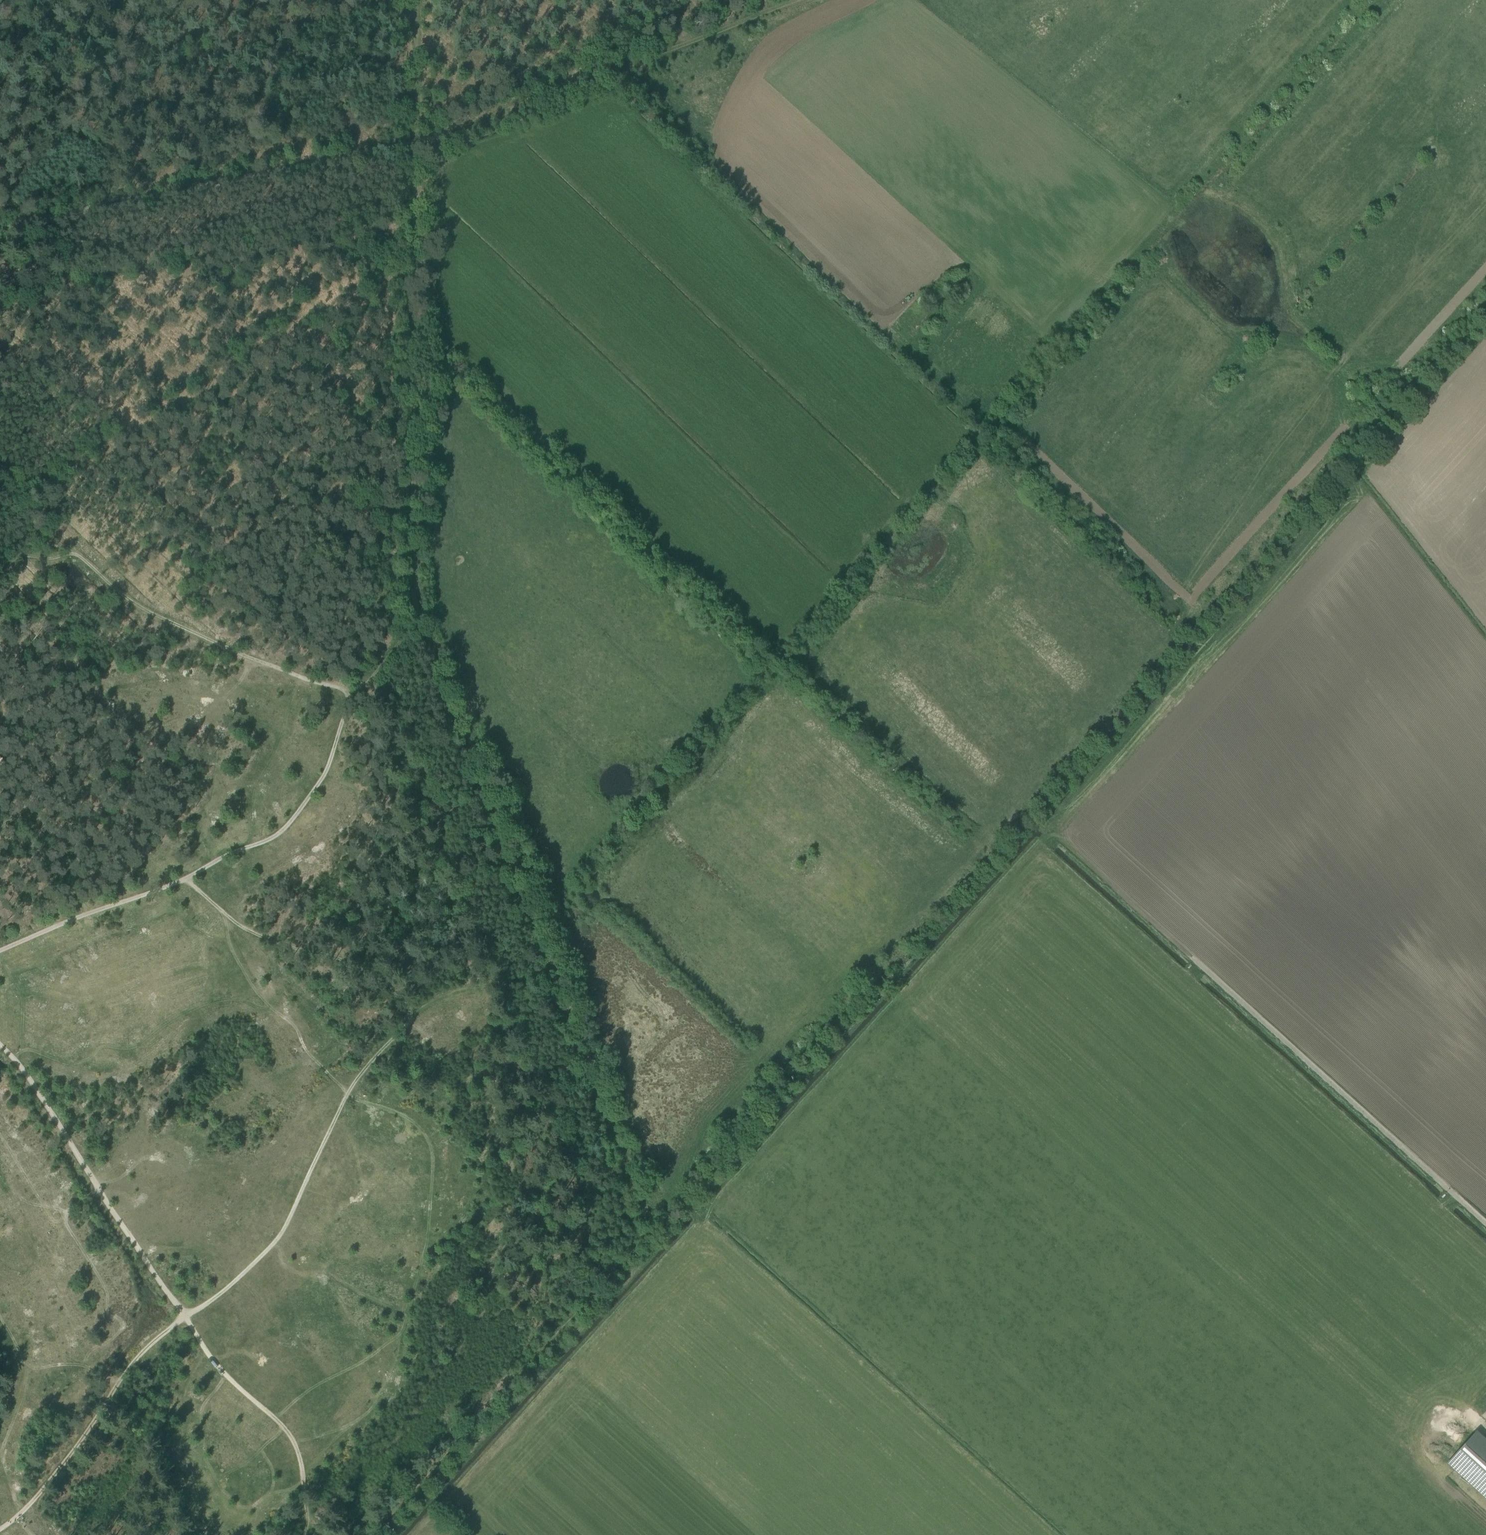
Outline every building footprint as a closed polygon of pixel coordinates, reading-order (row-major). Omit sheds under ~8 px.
[(1485,1500),(1485,1439),(1476,1431),(1446,1463),(1485,1500)]
